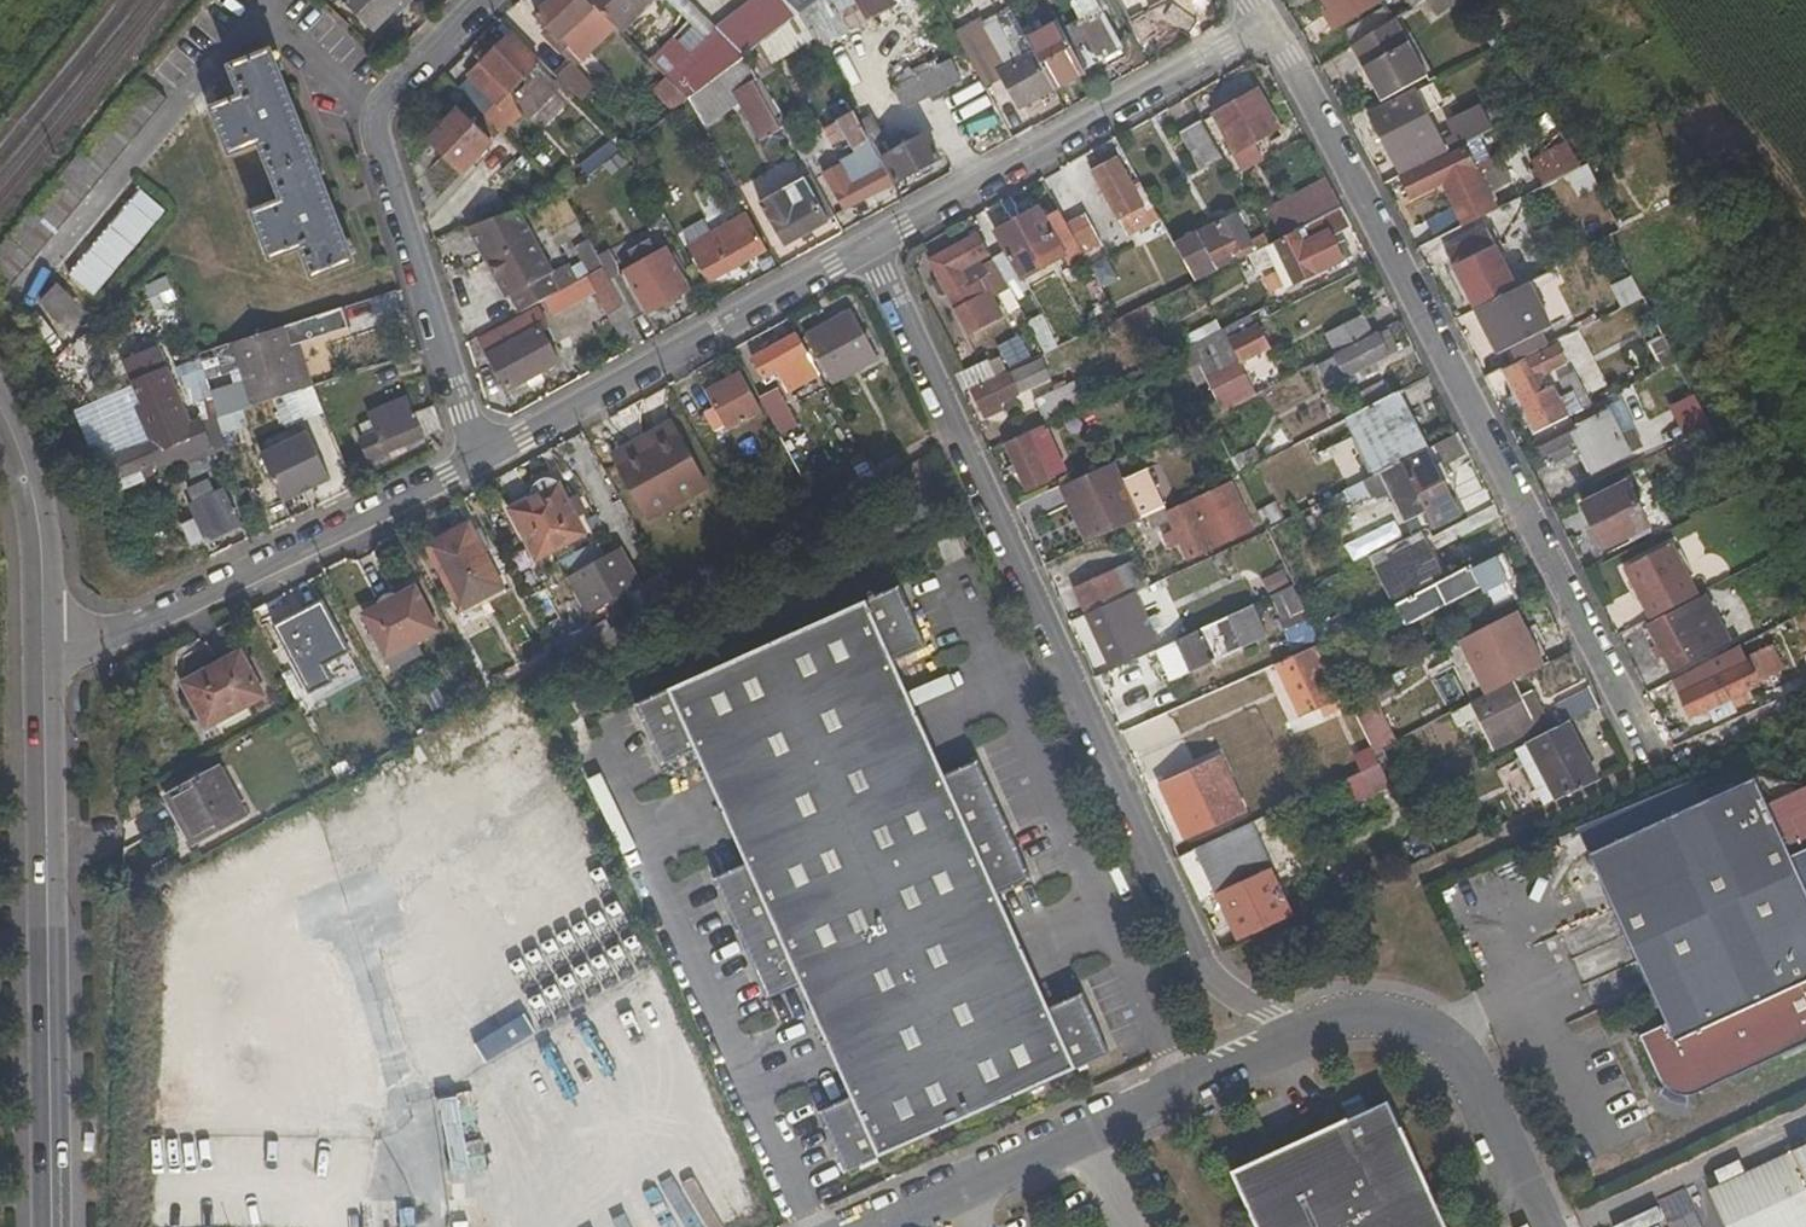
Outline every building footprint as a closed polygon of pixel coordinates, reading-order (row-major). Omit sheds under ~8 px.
[(413,0),(345,0),(374,29),(393,10),(399,16),(414,1),(413,0)] [(589,0),(549,0),(535,14),(548,27),(543,34),(562,53),(567,46),(561,40),(576,25),(583,33),(603,14),(589,0)] [(603,14),(615,26),(622,32),(654,0),(589,0),(603,14)] [(786,0),(755,0),(718,28),(746,55),(800,15),(786,0)] [(800,15),(819,0),(786,0),(800,15)] [(894,0),(819,0),(800,15),(820,48),(897,5),(894,0)] [(954,31),(987,89),(1003,80),(1019,109),(1055,89),(1027,38),(1006,0),(993,0),(990,2),(996,14),(1020,57),(1005,66),(982,22),(979,18),(954,31)] [(1083,20),(1063,31),(1084,68),(1104,57),(1108,64),(1125,55),(1120,45),(1107,21),(1096,0),(1077,0),(1074,2),(1083,20)] [(1140,0),(1116,0),(1141,44),(1159,33),(1140,0)] [(1379,0),(1325,0),(1326,3),(1321,8),(1335,30),(1381,4),(1379,0)] [(1342,33),(1350,46),(1396,18),(1387,5),(1342,33)] [(576,65),(615,26),(603,14),(583,33),(576,25),(561,40),(567,46),(562,53),(572,63),(576,65)] [(996,14),(982,22),(1005,66),(1020,57),(996,14)] [(1131,39),(1118,15),(1107,21),(1120,45),(1131,39)] [(1350,46),(1381,103),(1428,77),(1396,18),(1350,46)] [(1063,31),(1058,21),(1027,38),(1055,89),(1086,73),(1084,68),(1063,31)] [(741,60),(746,55),(718,28),(704,42),(681,63),(669,50),(654,65),(667,76),(689,99),(741,60)] [(704,42),(692,28),(669,50),(681,63),(704,42)] [(513,32),(468,75),(474,81),(496,103),(499,106),(543,62),(513,32)] [(946,49),(932,56),(935,61),(937,66),(950,59),(946,49)] [(353,260),(271,52),(232,66),(244,97),(215,109),(233,154),(262,141),(285,201),(257,213),(273,258),(303,246),(314,276),(353,260)] [(950,59),(937,66),(935,61),(898,78),(900,83),(894,85),(902,105),(930,92),(933,100),(950,92),(946,85),(960,77),(950,59)] [(760,141),(780,129),(741,60),(689,99),(705,126),(738,100),(760,141)] [(576,65),(572,63),(559,77),(582,101),(595,87),(576,65)] [(667,76),(653,90),(675,111),(689,99),(667,76)] [(141,78),(0,249),(0,282),(10,291),(168,100),(141,78)] [(496,103),(474,81),(462,94),(485,115),(496,103)] [(1280,129),(1259,89),(1213,115),(1235,155),(1280,129)] [(1394,162),(1402,157),(1411,172),(1480,138),(1494,131),(1482,109),(1451,125),(1457,137),(1442,144),(1415,92),(1370,115),(1394,162)] [(493,142),(458,108),(429,139),(463,173),(493,142)] [(1201,170),(1222,157),(1201,120),(1180,132),(1201,170)] [(764,150),(785,138),(780,129),(760,141),(764,150)] [(891,154),(881,134),(874,138),(897,183),(940,159),(928,134),(909,144),(903,132),(891,140),(897,151),(891,154)] [(848,209),(894,184),(867,133),(854,140),(868,166),(857,171),(860,177),(851,181),(842,164),(828,172),(848,209)] [(1484,164),(1491,160),(1480,138),(1411,172),(1401,176),(1400,177),(1411,200),(1442,185),(1453,207),(1427,221),(1437,240),(1497,210),(1478,175),(1487,170),(1484,164)] [(1394,162),(1401,176),(1411,172),(1402,157),(1394,162)] [(1127,232),(1159,215),(1142,185),(1136,188),(1117,158),(1092,173),(1118,221),(1120,220),(1127,232)] [(616,169),(610,160),(592,173),(599,182),(616,169)] [(1545,174),(1549,185),(1577,171),(1572,160),(1545,174)] [(829,221),(836,218),(812,175),(805,177),(829,221)] [(785,245),(829,221),(805,177),(762,201),(785,245)] [(1286,237),(1343,210),(1329,183),(1272,211),(1286,237)] [(164,211),(139,190),(70,274),(94,295),(164,211)] [(553,272),(518,207),(467,225),(506,297),(510,295),(519,314),(593,273),(604,268),(598,257),(588,240),(576,246),(585,263),(572,270),(568,263),(553,272)] [(994,233),(1005,251),(992,257),(1008,287),(1079,249),(1067,225),(1058,210),(1043,218),(1037,208),(994,233)] [(1343,261),(1328,231),(1348,222),(1343,210),(1286,237),(1275,243),(1284,260),(1296,285),(1343,261)] [(767,251),(747,213),(687,245),(707,282),(767,251)] [(1103,247),(1085,215),(1067,225),(1079,249),(1085,258),(1103,247)] [(1136,250),(1167,232),(1159,215),(1127,232),(1136,250)] [(1236,215),(1175,245),(1194,278),(1255,249),(1256,251),(1272,244),(1266,234),(1251,241),(1236,215)] [(656,226),(662,240),(674,233),(667,219),(656,226)] [(1499,230),(1451,253),(1478,310),(1483,307),(1527,285),(1499,230)] [(981,263),(992,257),(978,235),(929,262),(940,282),(937,288),(942,296),(946,294),(968,334),(990,322),(980,300),(985,296),(978,282),(988,277),(981,263)] [(598,257),(604,268),(634,321),(688,291),(665,250),(657,254),(649,240),(630,251),(637,266),(620,275),(606,251),(598,257)] [(1248,256),(1256,274),(1284,260),(1275,243),(1272,244),(1256,251),(1248,256)] [(988,277),(1008,313),(1019,305),(1008,287),(992,257),(981,263),(988,277)] [(455,264),(461,274),(468,272),(462,260),(455,264)] [(613,312),(608,314),(628,350),(645,340),(634,321),(604,268),(593,273),(613,312)] [(1502,358),(1563,327),(1538,280),(1527,285),(1483,307),(1491,323),(1485,326),(1502,358)] [(60,320),(75,302),(57,286),(43,303),(60,320)] [(1485,326),(1491,323),(1483,307),(1478,310),(1485,326)] [(300,343),(344,329),(339,310),(230,345),(247,394),(251,407),(304,390),(289,346),(300,343)] [(876,358),(851,310),(804,335),(829,383),(876,358)] [(509,334),(513,341),(488,355),(507,391),(559,363),(543,332),(550,328),(539,311),(521,321),(523,326),(509,334)] [(1041,313),(1028,321),(1044,352),(1059,345),(1041,313)] [(1363,316),(1326,334),(1336,354),(1373,336),(1363,316)] [(1201,382),(1208,378),(1223,411),(1253,396),(1237,364),(1270,348),(1259,326),(1244,333),(1239,323),(1178,352),(1182,362),(1198,395),(1205,393),(1201,382)] [(782,396),(819,376),(796,332),(751,357),(770,391),(759,398),(778,435),(797,424),(782,396)] [(1647,344),(1661,372),(1677,364),(1662,335),(1647,344)] [(1387,355),(1378,336),(1319,365),(1329,385),(1364,368),(1370,379),(1383,372),(1377,361),(1387,355)] [(1557,342),(1500,371),(1533,436),(1577,414),(1568,395),(1560,400),(1550,379),(1570,367),(1557,342)] [(312,388),(314,387),(300,343),(289,346),(304,390),(312,388)] [(232,400),(216,349),(197,354),(205,381),(218,418),(236,411),(232,400)] [(1049,379),(1041,360),(973,392),(981,410),(1049,379)] [(988,361),(955,376),(963,391),(995,375),(988,361)] [(724,425),(727,431),(761,412),(738,371),(705,389),(715,407),(706,413),(714,431),(724,425)] [(125,478),(157,465),(161,476),(194,461),(227,448),(218,418),(205,381),(198,383),(209,422),(202,425),(199,420),(151,439),(152,443),(116,457),(125,478)] [(1073,381),(1035,400),(1046,425),(1085,406),(1073,381)] [(1381,382),(1354,396),(1362,412),(1389,398),(1381,382)] [(236,411),(251,407),(247,394),(232,400),(236,411)] [(1362,412),(1347,419),(1376,476),(1424,451),(1396,394),(1389,398),(1362,412)] [(409,399),(359,419),(364,436),(414,414),(409,399)] [(1684,436),(1706,425),(1694,401),(1672,413),(1684,436)] [(359,439),(369,461),(443,431),(435,405),(414,414),(364,436),(359,439)] [(1574,429),(1570,421),(1534,439),(1544,458),(1550,454),(1555,465),(1578,453),(1573,444),(1578,440),(1596,472),(1642,449),(1633,432),(1620,438),(1607,413),(1574,429)] [(611,455),(615,462),(674,429),(669,421),(611,455)] [(1064,471),(1044,426),(1005,443),(1028,493),(1051,482),(1049,479),(1064,471)] [(1699,457),(1721,446),(1712,426),(1689,438),(1699,457)] [(648,520),(706,488),(674,429),(615,462),(648,520)] [(308,434),(262,456),(272,477),(319,456),(308,434)] [(1461,517),(1437,469),(1468,453),(1457,434),(1424,451),(1376,476),(1363,483),(1371,499),(1410,479),(1436,530),(1461,517)] [(1699,457),(1689,438),(1667,450),(1677,468),(1699,457)] [(1254,446),(1230,458),(1237,474),(1261,462),(1254,446)] [(194,461),(200,475),(231,462),(227,448),(194,461)] [(284,502),(331,479),(319,456),(272,477),(284,502)] [(1114,463),(1059,488),(1086,545),(1141,520),(1122,481),(1114,463)] [(870,470),(877,483),(885,478),(879,466),(870,470)] [(1166,508),(1148,469),(1122,481),(1141,520),(1145,518),(1163,509),(1166,508)] [(214,492),(209,479),(187,490),(193,502),(188,505),(195,520),(183,527),(192,547),(240,526),(222,489),(214,492)] [(584,533),(577,519),(563,493),(557,483),(554,484),(548,480),(541,481),(535,484),(532,489),(532,497),(511,509),(537,558),(584,533)] [(1231,483),(1166,514),(1163,509),(1145,518),(1151,531),(1170,522),(1189,562),(1254,532),(1231,483)] [(1651,527),(1628,483),(1583,504),(1605,549),(1651,527)] [(587,513),(573,488),(563,493),(577,519),(587,513)] [(1275,502),(1256,512),(1265,532),(1285,522),(1275,502)] [(502,587),(469,523),(428,545),(461,609),(502,587)] [(1367,537),(1362,526),(1330,543),(1334,553),(1367,537)] [(1443,581),(1418,535),(1396,546),(1420,593),(1443,581)] [(1625,569),(1650,620),(1697,596),(1671,545),(1625,569)] [(1396,546),(1361,563),(1385,610),(1396,605),(1420,593),(1396,546)] [(618,547),(564,575),(584,614),(638,586),(618,547)] [(1504,553),(1475,568),(1474,566),(1443,581),(1420,593),(1396,605),(1406,625),(1480,588),(1492,612),(1517,600),(1505,575),(1512,571),(1504,553)] [(1124,594),(1125,597),(1135,592),(1147,586),(1136,560),(1114,572),(1124,594)] [(1076,589),(1086,612),(1124,594),(1114,572),(1076,589)] [(900,585),(726,664),(634,705),(662,767),(696,751),(746,864),(713,880),(768,998),(801,983),(852,1096),(819,1112),(847,1173),(923,1138),(1110,1055),(1084,993),(1050,1008),(998,895),(1032,880),(979,760),(945,775),(895,662),(927,647),(900,585)] [(1272,596),(1282,618),(1303,609),(1292,587),(1272,596)] [(365,614),(387,656),(416,640),(437,629),(414,588),(365,614)] [(1108,664),(1157,641),(1135,592),(1125,597),(1086,615),(1108,664)] [(1668,669),(1639,684),(1643,690),(1732,642),(1707,595),(1648,626),(1658,649),(1654,652),(1656,659),(1662,656),(1668,669)] [(333,681),(325,666),(349,651),(323,600),(274,625),(309,693),(333,681)] [(1802,616),(1789,622),(1802,652),(1805,661),(1805,625),(1802,616)] [(1242,649),(1229,617),(1176,641),(1189,672),(1242,649)] [(1308,618),(1284,629),(1295,655),(1320,643),(1308,618)] [(1535,658),(1518,625),(1496,636),(1513,670),(1535,658)] [(394,669),(423,654),(416,640),(387,656),(394,669)] [(1337,701),(1345,697),(1320,645),(1278,666),(1302,717),(1323,708),(1327,715),(1340,709),(1337,701)] [(1735,713),(1733,709),(1744,703),(1739,694),(1757,683),(1783,669),(1780,663),(1770,645),(1746,657),(1741,649),(1682,678),(1688,691),(1679,696),(1691,718),(1707,709),(1714,723),(1735,713)] [(182,680),(207,726),(264,695),(240,650),(182,680)] [(1790,684),(1805,676),(1805,661),(1802,652),(1780,663),(1783,669),(1790,684)] [(1656,659),(1633,671),(1639,684),(1668,669),(1662,656),(1656,659)] [(303,696),(290,670),(282,674),(296,700),(303,696)] [(1534,689),(1521,696),(1514,682),(1472,703),(1495,750),(1550,722),(1534,689)] [(1744,703),(1763,695),(1757,683),(1739,694),(1744,703)] [(1588,689),(1555,705),(1564,725),(1568,722),(1598,707),(1588,689)] [(1353,713),(1371,704),(1365,691),(1347,700),(1353,713)] [(1564,725),(1517,749),(1546,806),(1597,782),(1568,722),(1564,725)] [(1370,747),(1354,756),(1362,773),(1379,765),(1373,753),(1370,747)] [(1188,836),(1211,824),(1213,827),(1241,813),(1231,792),(1216,799),(1209,787),(1215,783),(1206,763),(1164,782),(1169,791),(1162,796),(1165,805),(1172,803),(1188,836)] [(1338,785),(1349,807),(1390,788),(1379,765),(1362,773),(1338,785)] [(245,816),(219,768),(166,796),(192,844),(245,816)] [(1756,777),(1590,854),(1667,1021),(1639,1034),(1659,1079),(1664,1085),(1674,1092),(1684,1094),(1691,1093),(1805,1041),(1805,888),(1756,777)] [(1294,917),(1251,824),(1195,850),(1237,943),(1294,917)] [(1433,1189),(1400,1119),(1391,1097),(1232,1169),(1259,1226),(1451,1226),(1433,1189)] [(1708,1190),(1725,1226),(1805,1226),(1805,1145),(1708,1190)]
